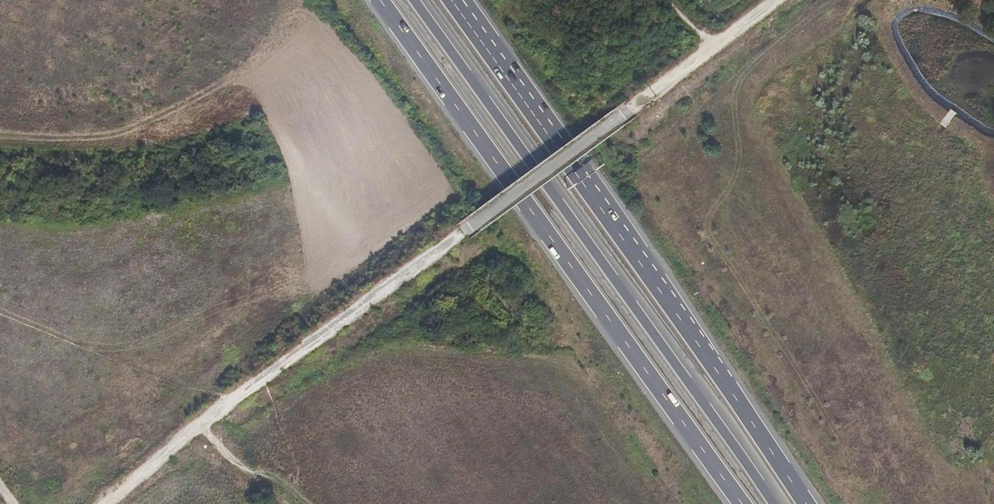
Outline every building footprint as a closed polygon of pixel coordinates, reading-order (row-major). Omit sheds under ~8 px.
[(723,81),(718,75),(713,80),(718,85),(723,81)]
